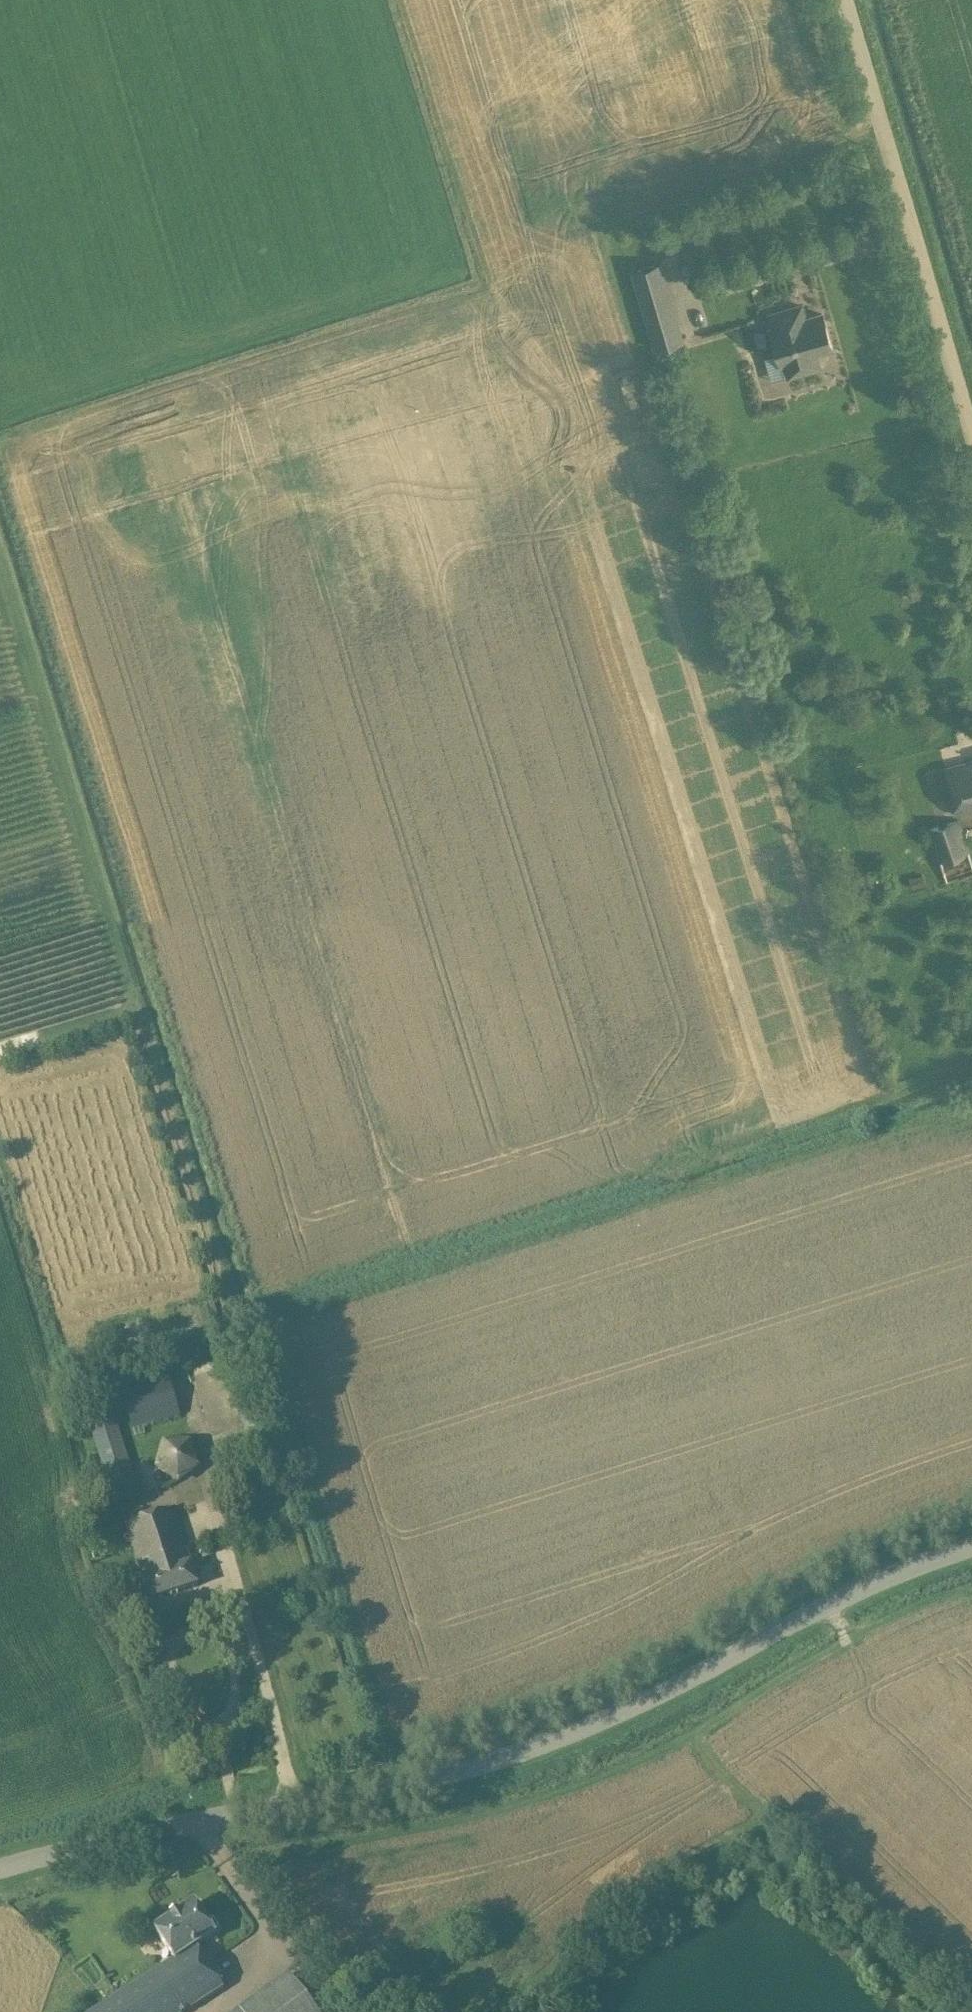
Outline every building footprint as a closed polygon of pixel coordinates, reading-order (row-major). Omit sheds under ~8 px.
[(673,301),(642,310),(654,350),(664,347),(684,341),(673,301)] [(778,352),(765,356),(771,378),(772,381),(785,377),(820,366),(819,364),(816,354),(833,349),(823,314),(806,319),(802,306),(771,315),(775,328),(771,329),(778,352)] [(947,768),(959,815),(971,811),(971,762),(947,768)] [(946,883),(971,874),(971,865),(967,851),(968,851),(957,820),(928,829),(946,883)] [(134,1431),(180,1417),(167,1376),(120,1390),(134,1431)] [(116,1507),(141,1499),(118,1419),(93,1426),(116,1507)] [(160,1471),(177,1484),(196,1471),(189,1448),(166,1448),(160,1471)] [(151,1602),(199,1587),(174,1512),(127,1527),(151,1602)] [(198,1947),(215,1935),(218,1929),(213,1923),(207,1923),(194,1905),(155,1931),(174,1960),(94,2011),(190,2011),(224,1990),(198,1947)] [(254,2002),(239,2011),(315,2011),(290,1977),(254,2002)]
